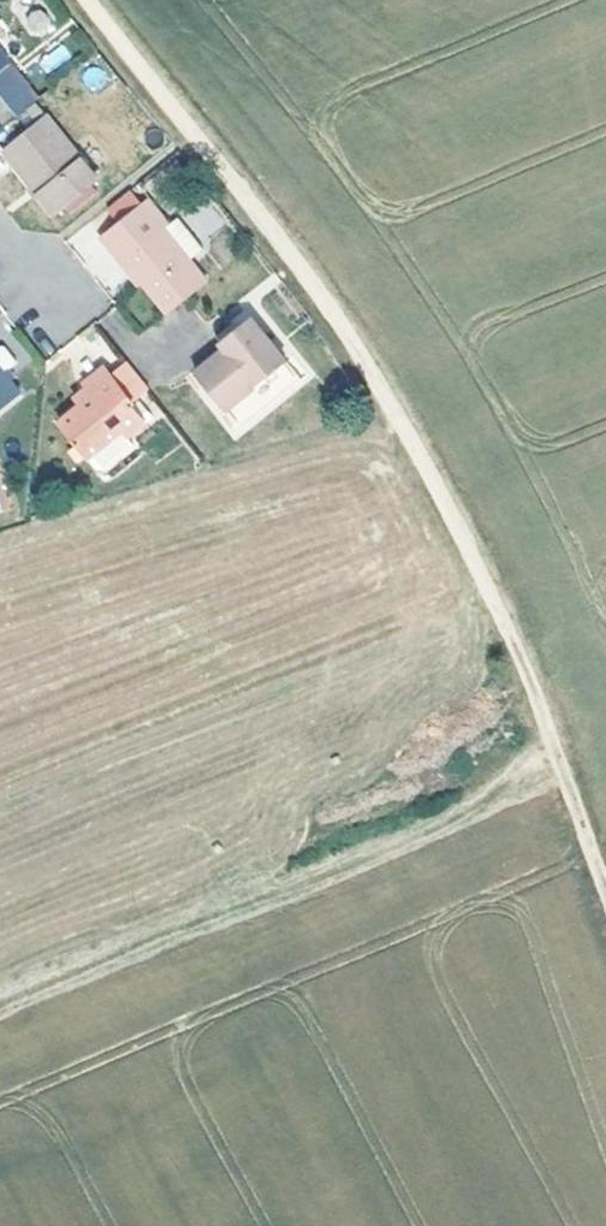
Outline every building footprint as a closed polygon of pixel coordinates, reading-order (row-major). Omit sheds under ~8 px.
[(8,59),(0,65),(0,79),(5,85),(19,73),(8,59)] [(14,111),(36,93),(19,73),(5,85),(0,79),(0,93),(14,111)] [(54,92),(47,84),(36,93),(43,101),(54,92)] [(0,145),(26,177),(34,187),(38,190),(54,210),(96,176),(42,110),(0,145)] [(34,187),(26,177),(20,182),(32,195),(38,190),(34,187)] [(126,261),(144,282),(169,314),(208,282),(165,229),(162,232),(149,215),(156,210),(136,185),(89,223),(121,265),(126,261)] [(126,261),(121,265),(138,287),(144,282),(126,261)] [(233,338),(223,346),(193,372),(223,409),(285,359),(245,311),(224,327),(233,338)] [(233,338),(224,327),(215,335),(223,346),(233,338)] [(17,358),(5,343),(0,343),(0,407),(21,390),(4,369),(17,358)] [(92,391),(79,402),(58,417),(94,462),(101,462),(131,438),(126,433),(143,419),(127,401),(146,385),(123,358),(109,370),(105,365),(84,382),(92,391)] [(71,392),(79,402),(92,391),(84,382),(71,392)]
